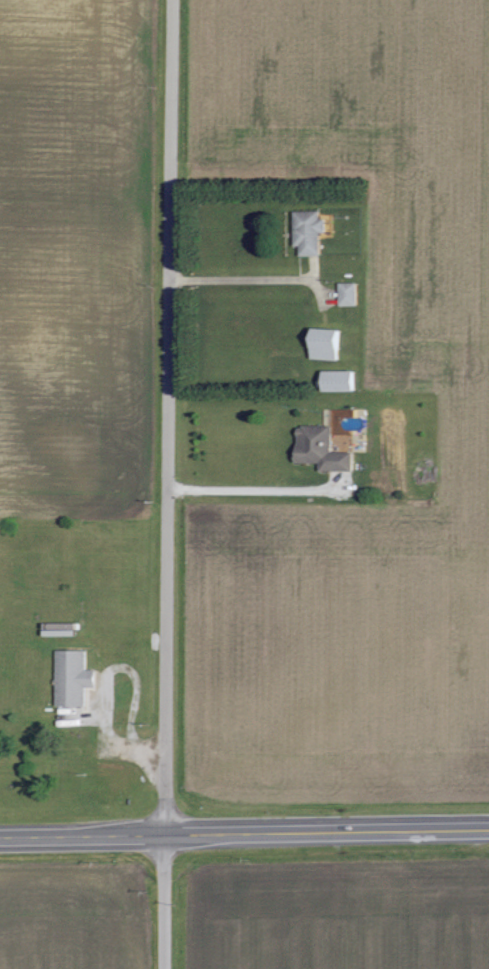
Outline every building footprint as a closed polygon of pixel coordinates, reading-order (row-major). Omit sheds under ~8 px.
[(292,246),(298,246),(298,255),(318,255),(317,231),(323,231),(323,219),(317,219),(317,211),(291,211),(292,246)] [(338,305),(356,305),(355,282),(337,283),(338,305)] [(355,330),(307,328),(306,357),(338,359),(339,345),(355,346),(355,330)] [(318,390),(353,389),(352,369),(318,370),(318,390)] [(350,470),(350,451),(329,450),(329,424),(293,424),(293,462),(316,462),(316,470),(350,470)] [(53,705),(83,705),(83,686),(93,686),(94,669),(84,668),(84,649),(54,649),(53,705)]
